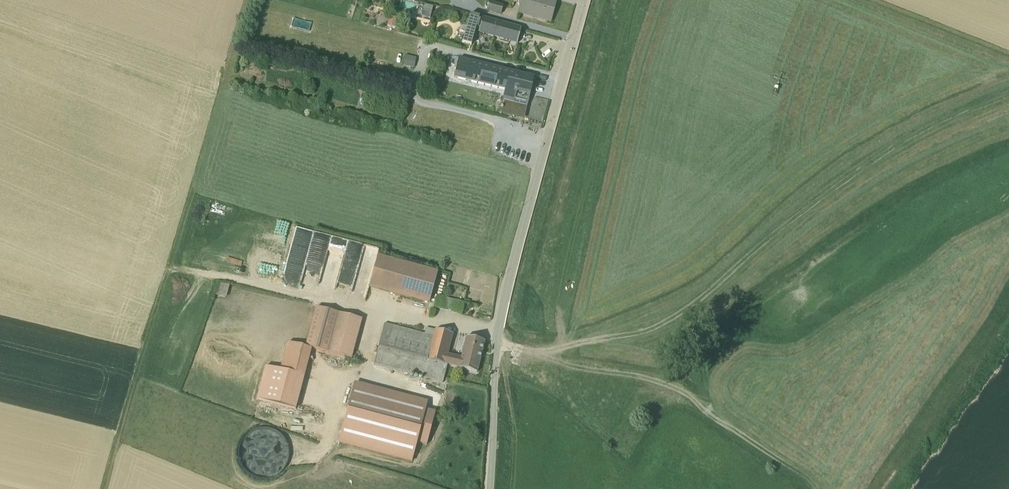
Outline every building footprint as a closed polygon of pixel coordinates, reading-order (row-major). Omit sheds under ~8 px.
[(555,3),(542,0),(529,0),(529,2),(521,0),(517,18),(549,26),(555,3)] [(502,9),(488,6),(485,15),(499,19),(502,9)] [(461,47),(470,50),(474,33),(475,33),(476,33),(479,25),(477,24),(478,22),(469,19),(461,47)] [(399,23),(388,21),(385,31),(396,33),(399,23)] [(481,22),(477,37),(515,48),(520,32),(481,22)] [(413,72),(415,62),(404,60),(401,70),(413,72)] [(502,102),(526,108),(532,82),(456,64),(452,82),(503,94),(502,102)] [(337,277),(333,296),(363,302),(366,286),(364,286),(366,276),(357,275),(362,248),(328,241),(322,274),(337,277)] [(235,243),(233,247),(247,252),(248,248),(235,243)] [(436,276),(376,260),(368,291),(428,308),(436,276)] [(314,311),(304,351),(350,363),(361,324),(314,311)] [(446,370),(475,378),(483,346),(463,341),(458,361),(447,359),(452,339),(425,332),(423,338),(383,328),(372,369),(441,387),(446,370)] [(310,353),(285,347),(279,374),(303,380),(310,353)] [(353,386),(337,448),(410,467),(416,447),(425,450),(434,416),(424,413),(426,405),(353,386)] [(284,473),(280,433),(244,436),(247,466),(248,477),(284,473)]
